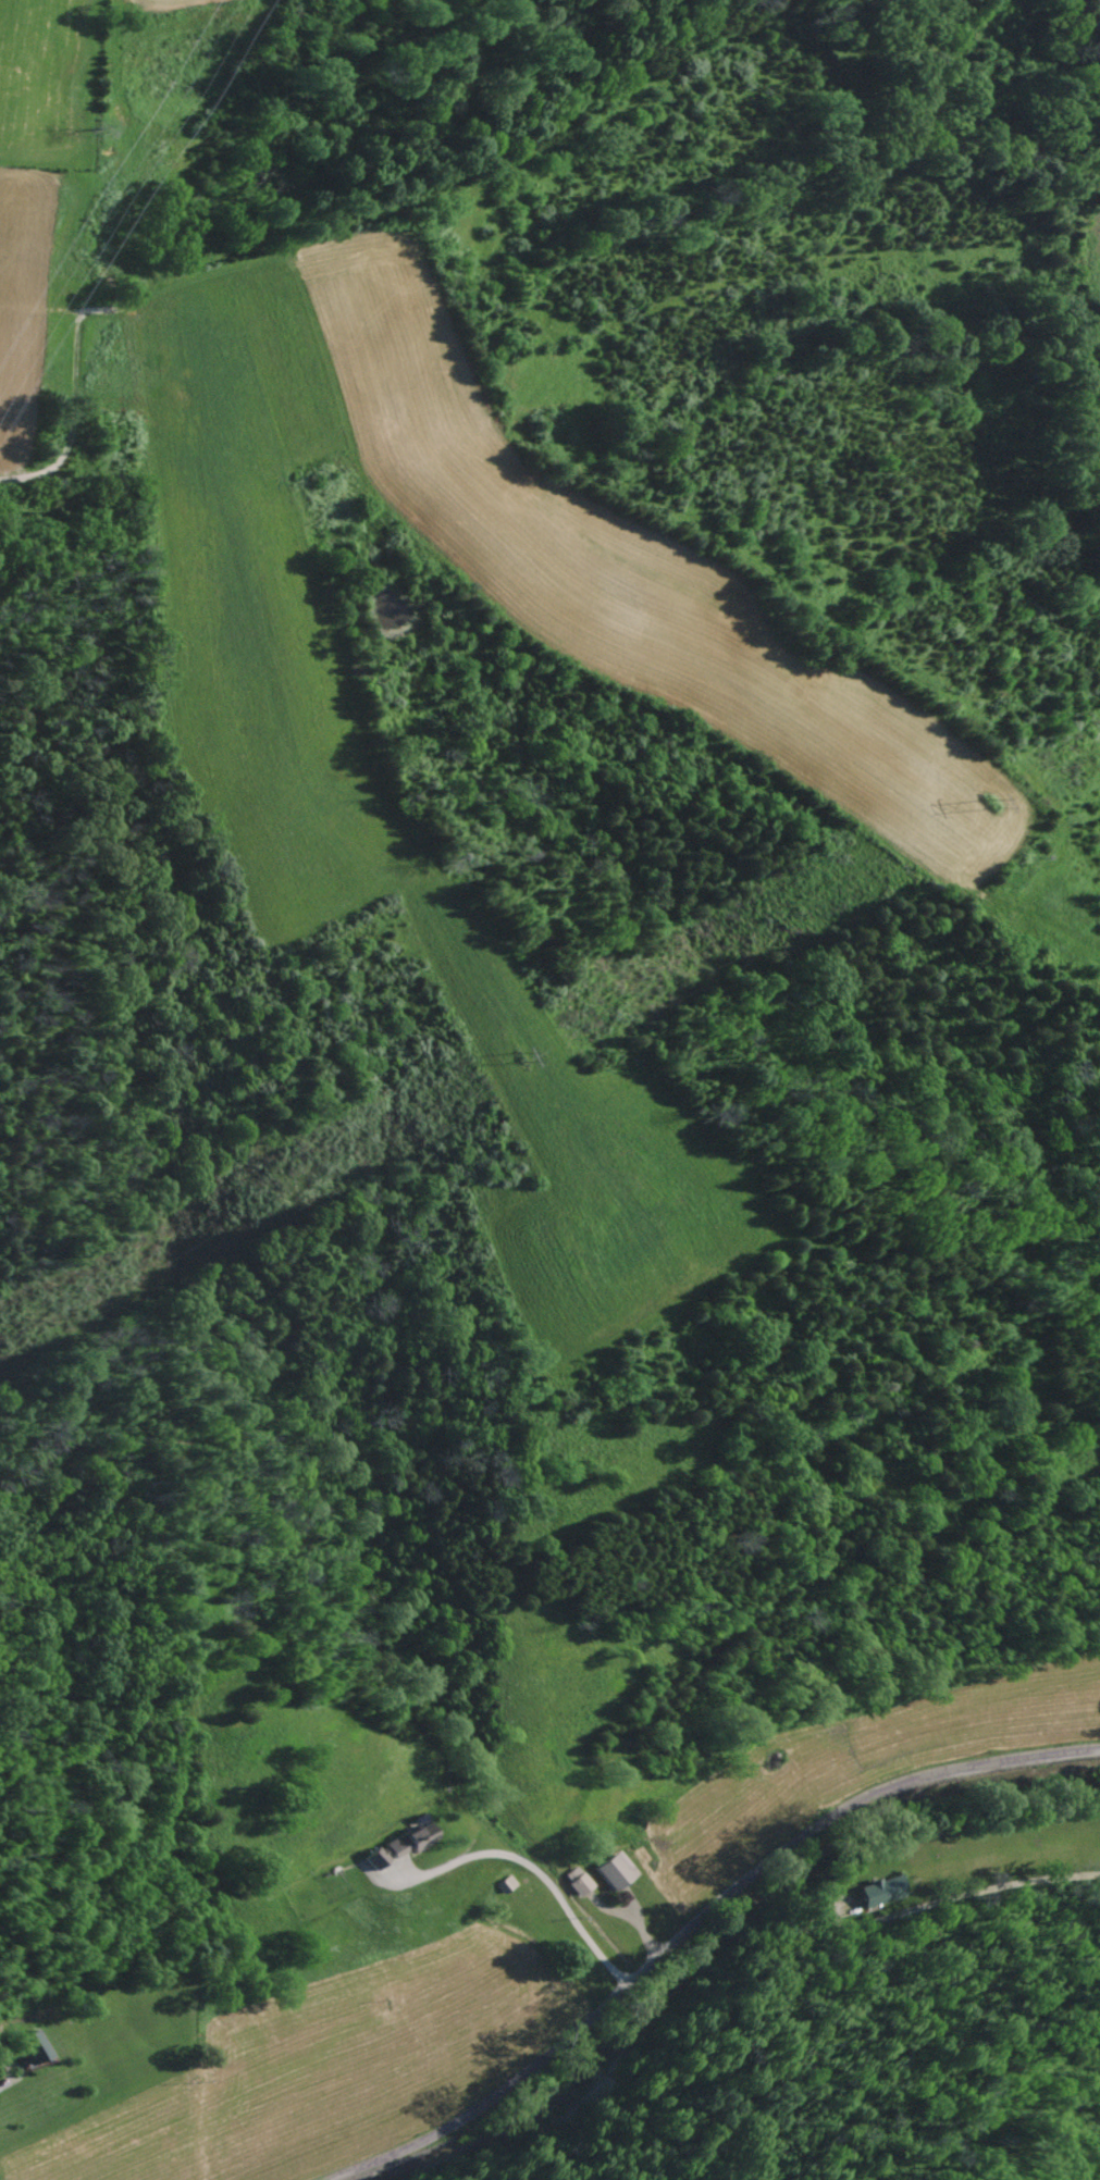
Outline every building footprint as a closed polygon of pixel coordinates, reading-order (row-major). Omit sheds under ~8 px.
[(386,1845),(394,1859),(408,1851),(410,1855),(439,1839),(429,1821),(386,1845)] [(375,1873),(388,1861),(377,1849),(364,1860),(375,1873)] [(613,1894),(635,1875),(616,1852),(593,1870),(613,1894)] [(590,1889),(575,1867),(561,1876),(575,1899),(590,1889)] [(907,1896),(900,1874),(859,1887),(866,1909),(907,1896)] [(25,2048),(19,2049),(23,2065),(47,2059),(41,2033),(22,2037),(25,2048)]
